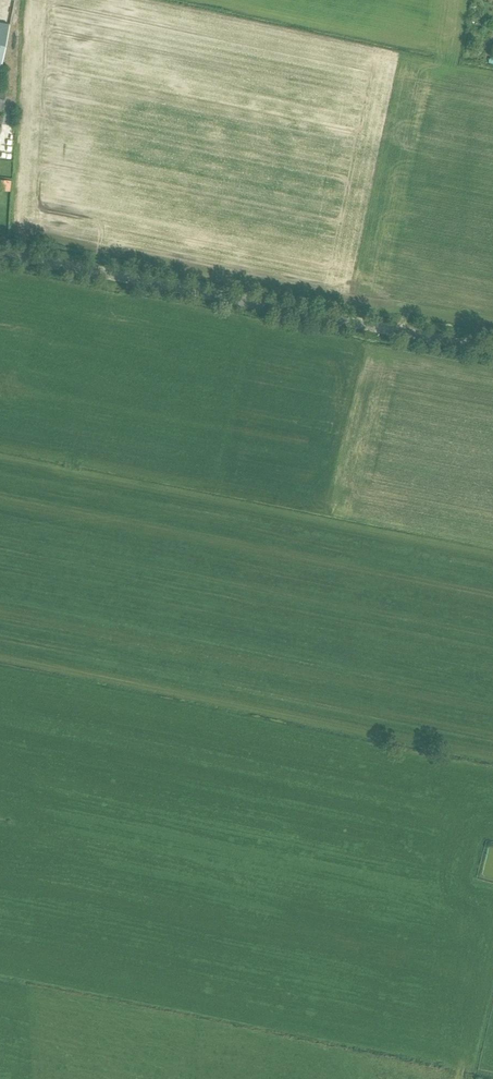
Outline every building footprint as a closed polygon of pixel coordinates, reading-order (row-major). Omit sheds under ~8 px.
[(1,68),(10,25),(9,25),(0,24),(0,68),(1,68)]
